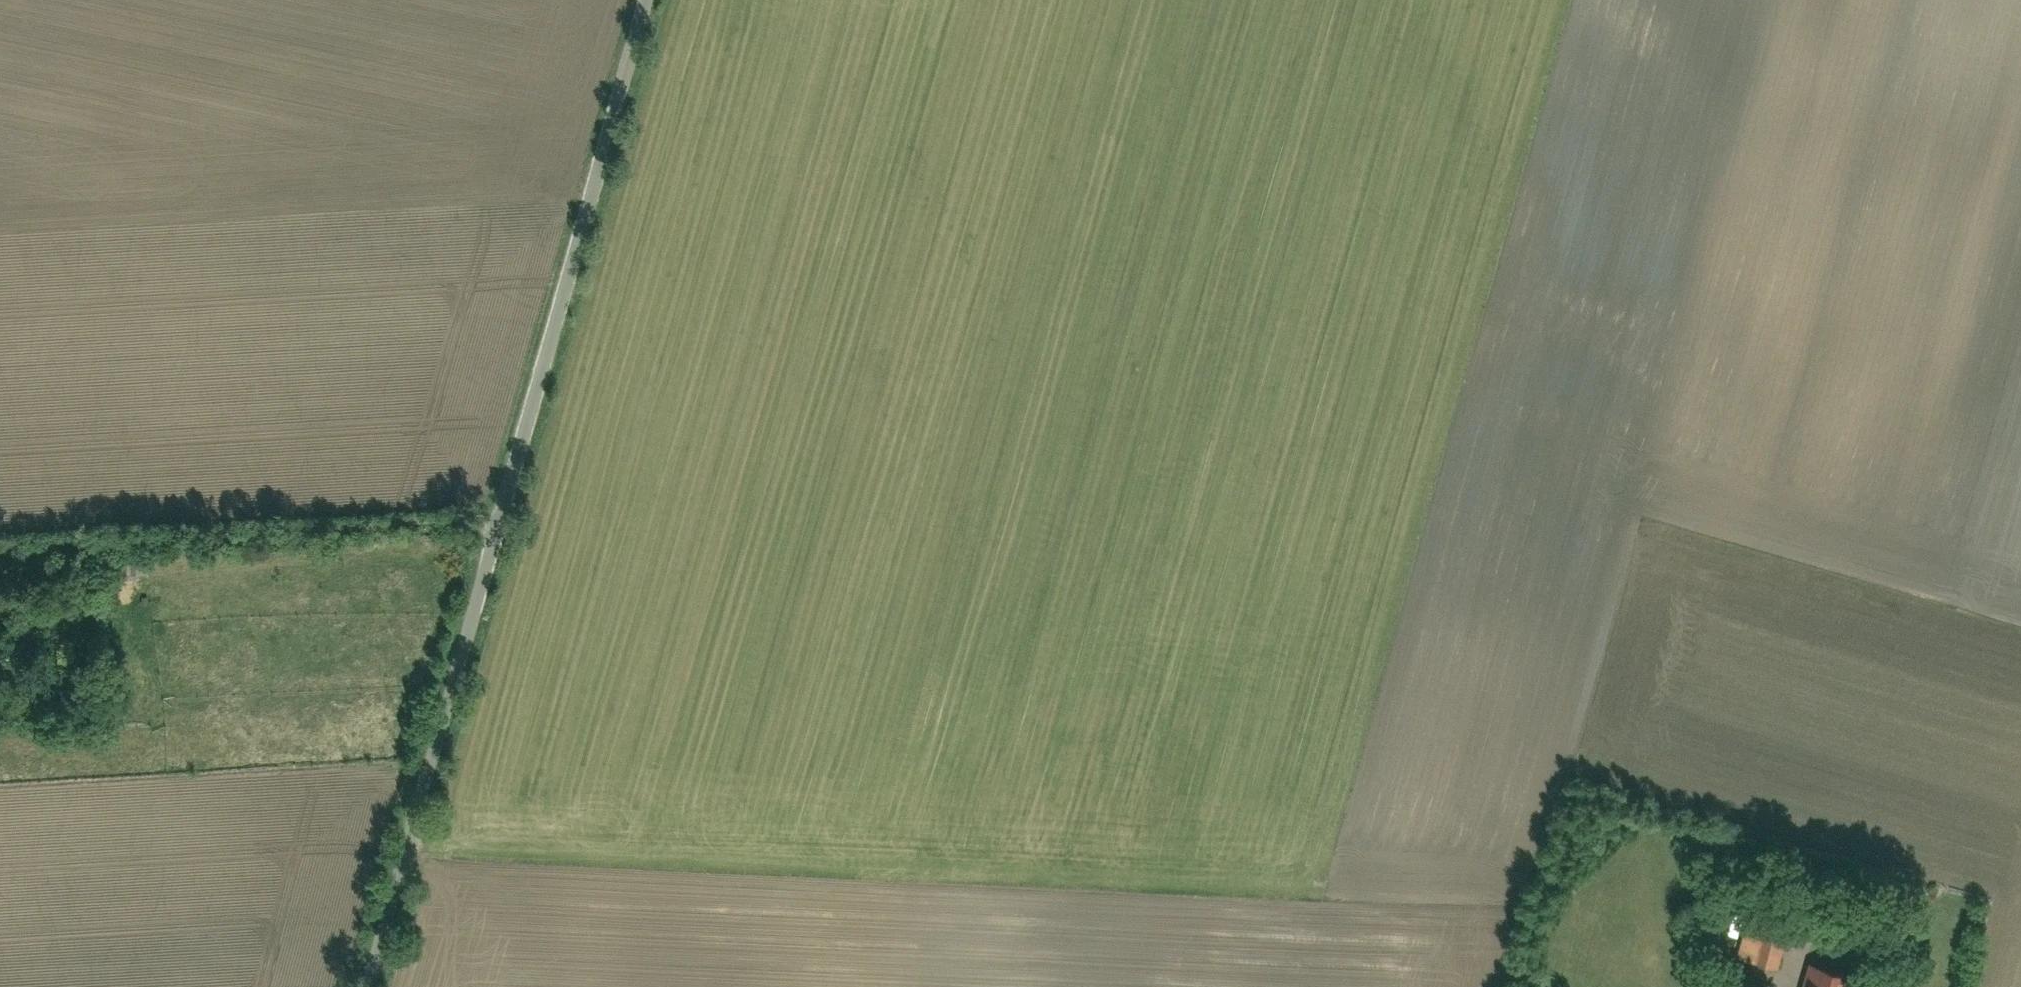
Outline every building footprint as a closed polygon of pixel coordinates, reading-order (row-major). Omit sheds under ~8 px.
[(1760,911),(1746,959),(1778,968),(1791,920),(1760,911)] [(1814,986),(1865,986),(1867,978),(1820,966),(1814,986)]
